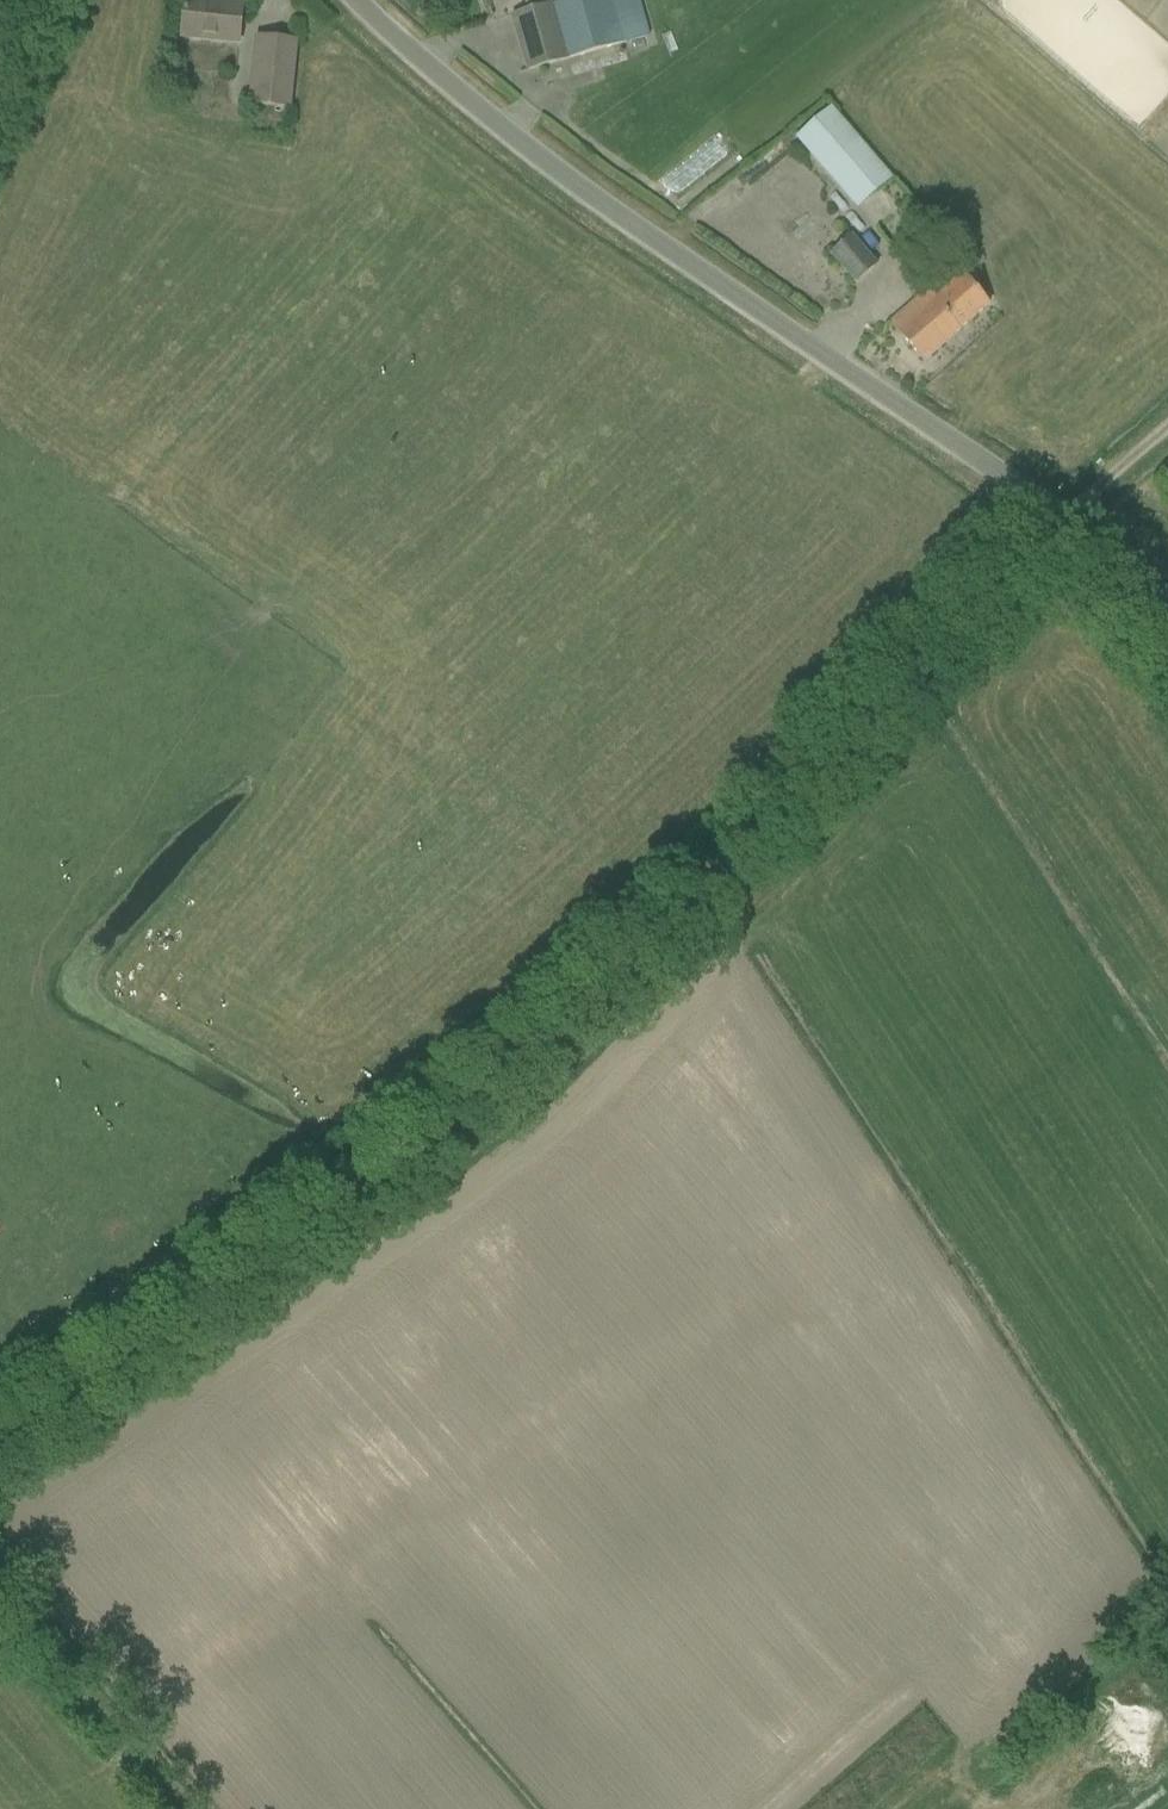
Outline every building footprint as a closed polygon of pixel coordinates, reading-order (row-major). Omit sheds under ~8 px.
[(197,0),(186,0),(182,37),(239,43),(243,0),(221,0),(221,3),(197,0)] [(528,71),(649,37),(639,0),(569,0),(551,5),(550,0),(524,0),(528,12),(513,16),(528,71)] [(250,104),(290,108),(297,42),(257,38),(250,104)] [(802,140),(859,207),(891,179),(834,113),(802,140)] [(831,255),(856,284),(877,265),(852,236),(831,255)] [(891,324),(923,362),(988,305),(954,265),(937,280),(947,290),(907,325),(899,316),(891,324)]
